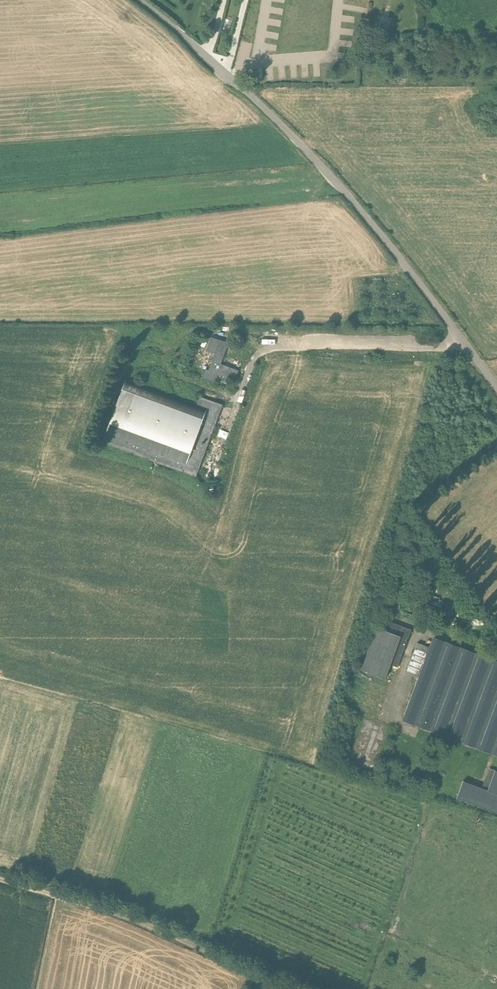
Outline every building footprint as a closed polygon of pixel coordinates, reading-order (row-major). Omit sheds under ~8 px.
[(315,67),(314,75),(324,76),(325,69),(315,67)] [(270,295),(269,321),(277,321),(278,295),(270,295)] [(257,296),(249,296),(250,321),(258,321),(257,296)] [(287,296),(284,322),(293,323),(295,297),(287,296)] [(241,298),(233,299),(236,324),(244,323),(241,298)] [(224,301),(216,303),(223,328),(231,326),(224,301)] [(207,306),(200,309),(209,333),(217,330),(207,306)] [(188,314),(181,318),(193,341),(200,337),(188,314)] [(173,323),(166,327),(181,349),(187,344),(173,323)] [(159,333),(153,338),(170,358),(176,353),(159,333)] [(244,341),(243,359),(251,359),(251,341),(244,341)] [(232,342),(225,343),(229,361),(236,360),(232,342)] [(146,343),(141,349),(159,367),(165,362),(146,343)] [(262,343),(257,361),(264,364),(270,345),(263,343),(262,343)] [(214,347),(207,351),(216,367),(223,363),(214,347)] [(346,368),(358,368),(358,356),(346,356),(346,362),(346,368)] [(370,356),(358,356),(358,368),(370,368),(370,363),(370,356)] [(390,356),(390,368),(402,368),(402,356),(390,356)] [(132,359),(127,365),(147,381),(152,375),(132,359)] [(194,361),(188,367),(202,380),(207,374),(194,361)] [(296,363),(282,375),(287,381),(301,369),(296,363)] [(122,372),(117,379),(139,393),(143,386),(122,372)] [(182,376),(178,384),(195,392),(199,385),(182,376)] [(240,379),(221,380),(221,387),(240,387),(240,379)] [(307,379),(290,386),(294,394),(310,386),(307,379)] [(267,387),(262,393),(276,405),(281,399),(267,387)] [(116,388),(113,395),(132,405),(136,398),(116,388)] [(416,389),(390,391),(391,398),(416,395),(416,389)] [(342,390),(324,393),(325,401),(343,397),(342,390)] [(174,394),(173,402),(191,405),(193,398),(174,394)] [(221,394),(220,402),(238,405),(239,397),(221,394)] [(155,396),(148,414),(157,417),(162,399),(155,396)] [(313,397),(295,400),(296,407),(315,404),(313,397)] [(374,400),(355,400),(355,408),(374,408),(374,400)] [(256,402),(253,409),(270,417),(273,410),(256,402)] [(109,403),(106,410),(127,418),(129,411),(109,403)] [(391,406),(391,413),(417,413),(417,405),(391,406)] [(217,408),(214,415),(231,423),(234,416),(217,408)] [(172,413),(172,421),(191,419),(190,412),(172,413)] [(296,414),(295,422),(314,423),(314,415),(296,414)] [(355,415),(355,423),(373,424),(373,415),(355,415)] [(144,419),(141,427),(159,433),(162,425),(144,419)] [(210,420),(205,425),(219,438),(224,432),(210,420)] [(249,420),(248,428),(266,431),(268,423),(249,420)] [(325,421),(323,429),(342,432),(344,424),(325,421)] [(102,422),(100,430),(121,435),(123,428),(102,422)] [(390,424),(389,431),(411,433),(411,426),(390,424)] [(354,429),(352,438),(370,441),(372,432),(354,429)] [(193,430),(176,437),(179,444),(196,437),(193,430)] [(292,431),(289,438),(305,446),(309,439),(292,431)] [(147,435),(145,442),(163,448),(165,441),(147,435)] [(322,435),(319,442),(337,448),(339,441),(322,435)] [(388,437),(386,445),(407,449),(409,441),(388,437)] [(266,438),(248,440),(248,447),(267,445),(266,438)] [(98,439),(97,446),(119,448),(120,441),(98,439)] [(199,442),(185,454),(189,460),(204,448),(199,442)] [(350,442),(348,450),(365,456),(368,448),(350,442)] [(285,443),(280,449),(294,461),(299,456),(285,443)] [(314,451),(310,458),(326,468),(330,462),(314,451)] [(384,451),(382,458),(403,464),(405,457),(384,451)] [(209,452),(198,467),(204,472),(215,457),(209,452)] [(157,453),(154,461),(173,467),(175,459),(157,453)] [(275,453),(268,457),(278,473),(285,468),(275,453)] [(96,455),(96,463),(117,463),(118,455),(96,455)] [(221,460),(214,477),(222,480),(228,463),(221,460)] [(262,460),(255,463),(260,480),(268,478),(262,460)] [(343,460),(339,467),(356,475),(360,468),(343,460)] [(306,463),(300,468),(314,481),(320,476),(306,463)] [(380,464),(377,471),(397,479),(400,472),(380,464)] [(131,469),(124,489),(132,492),(139,471),(131,469)] [(336,471),(331,478),(347,489),(351,482),(336,471)] [(144,473),(138,494),(145,496),(152,475),(144,473)] [(296,473),(289,478),(301,492),(307,487),(296,473)] [(158,477),(151,498),(159,500),(165,480),(158,477)] [(372,480),(368,487),(390,500),(394,493),(372,480)] [(284,481),(277,485),(286,501),(293,497),(284,481)] [(172,482),(165,502),(172,504),(179,484),(172,482)] [(327,483),(322,489),(335,501),(341,495),(327,483)] [(189,487),(182,507),(190,510),(197,489),(189,487)] [(203,491),(196,512),(203,514),(210,494),(203,491)] [(364,492),(360,498),(381,513),(385,507),(364,492)] [(317,493),(311,498),(322,512),(328,507),(317,493)] [(216,495),(209,516),(217,518),(224,498),(216,495)] [(230,500),(223,520),(230,523),(237,502),(230,500)] [(356,504),(350,510),(370,527),(376,520),(356,504)] [(247,505),(240,525),(248,528),(254,507),(247,505)] [(260,509),(254,530),(261,532),(268,512),(260,509)] [(274,513),(267,534),(275,536),(282,516),(274,513)] [(346,514),(341,519),(359,538),(364,533),(346,514)] [(288,518),(281,539),(289,541),(295,520),(288,518)] [(305,523),(298,543),(305,546),(312,525),(305,523)] [(318,527),(311,548),(319,550),(326,530),(318,527)] [(332,532),(325,552),(332,555),(339,534),(332,532)] [(361,670),(385,679),(390,665),(397,668),(411,630),(380,618),(361,670)] [(403,717),(404,717),(496,752),(496,665),(439,644),(432,641),(429,647),(417,643),(407,671),(419,676),(404,716),(403,717)] [(495,770),(494,772),(488,790),(463,781),(456,799),(457,799),(465,802),(496,813),(496,771),(495,770)]
